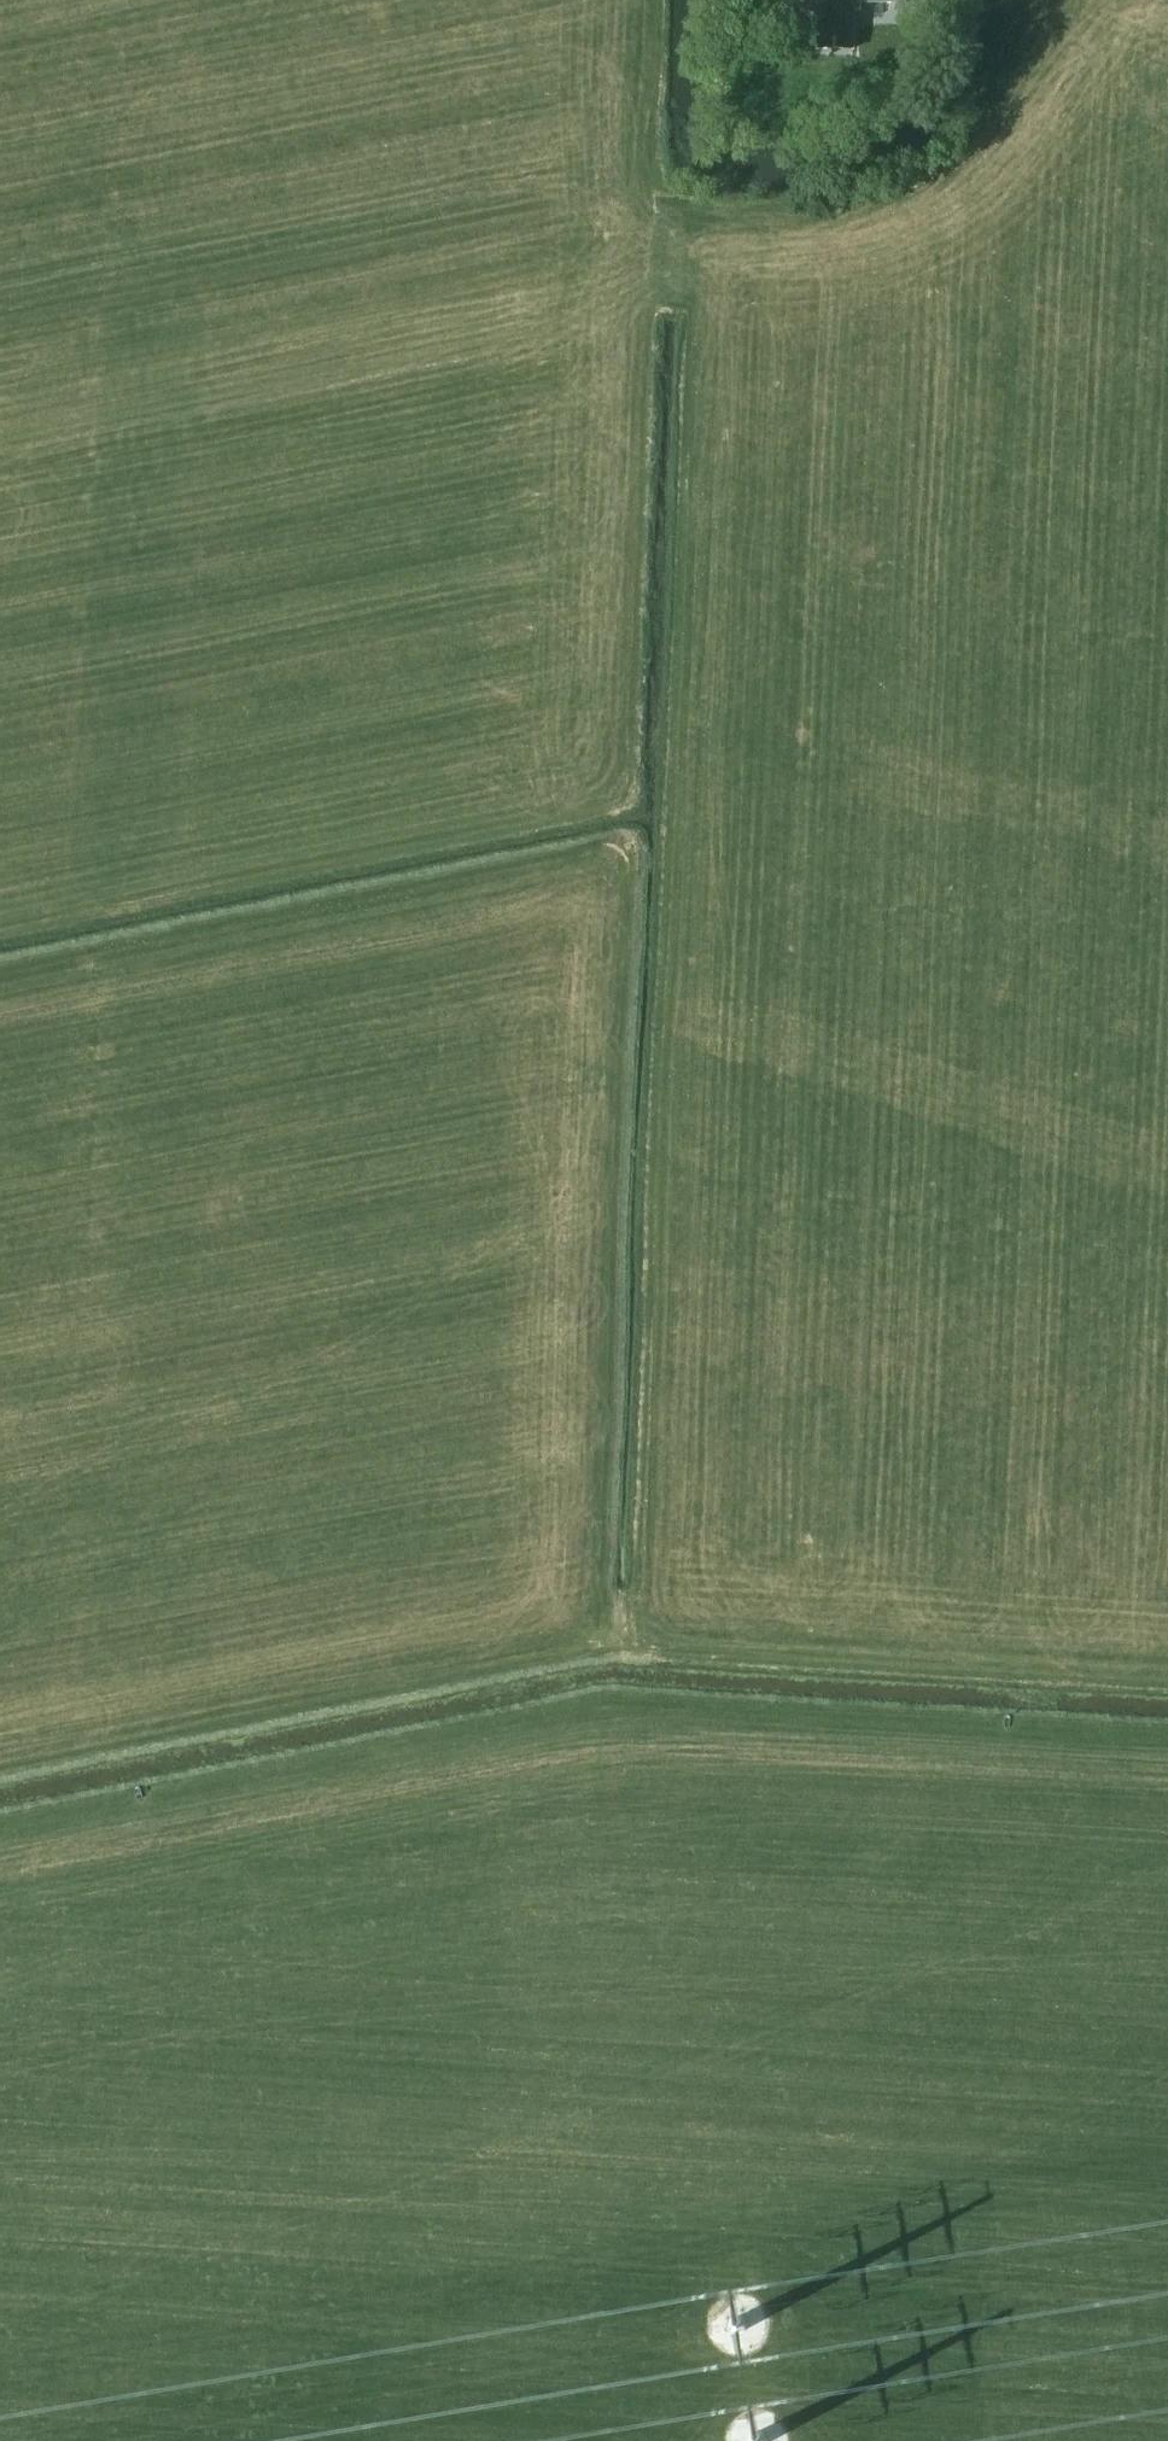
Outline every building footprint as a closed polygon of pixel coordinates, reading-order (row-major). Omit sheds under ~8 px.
[(818,18),(818,47),(853,47),(853,10),(818,10),(818,11),(818,18)]
